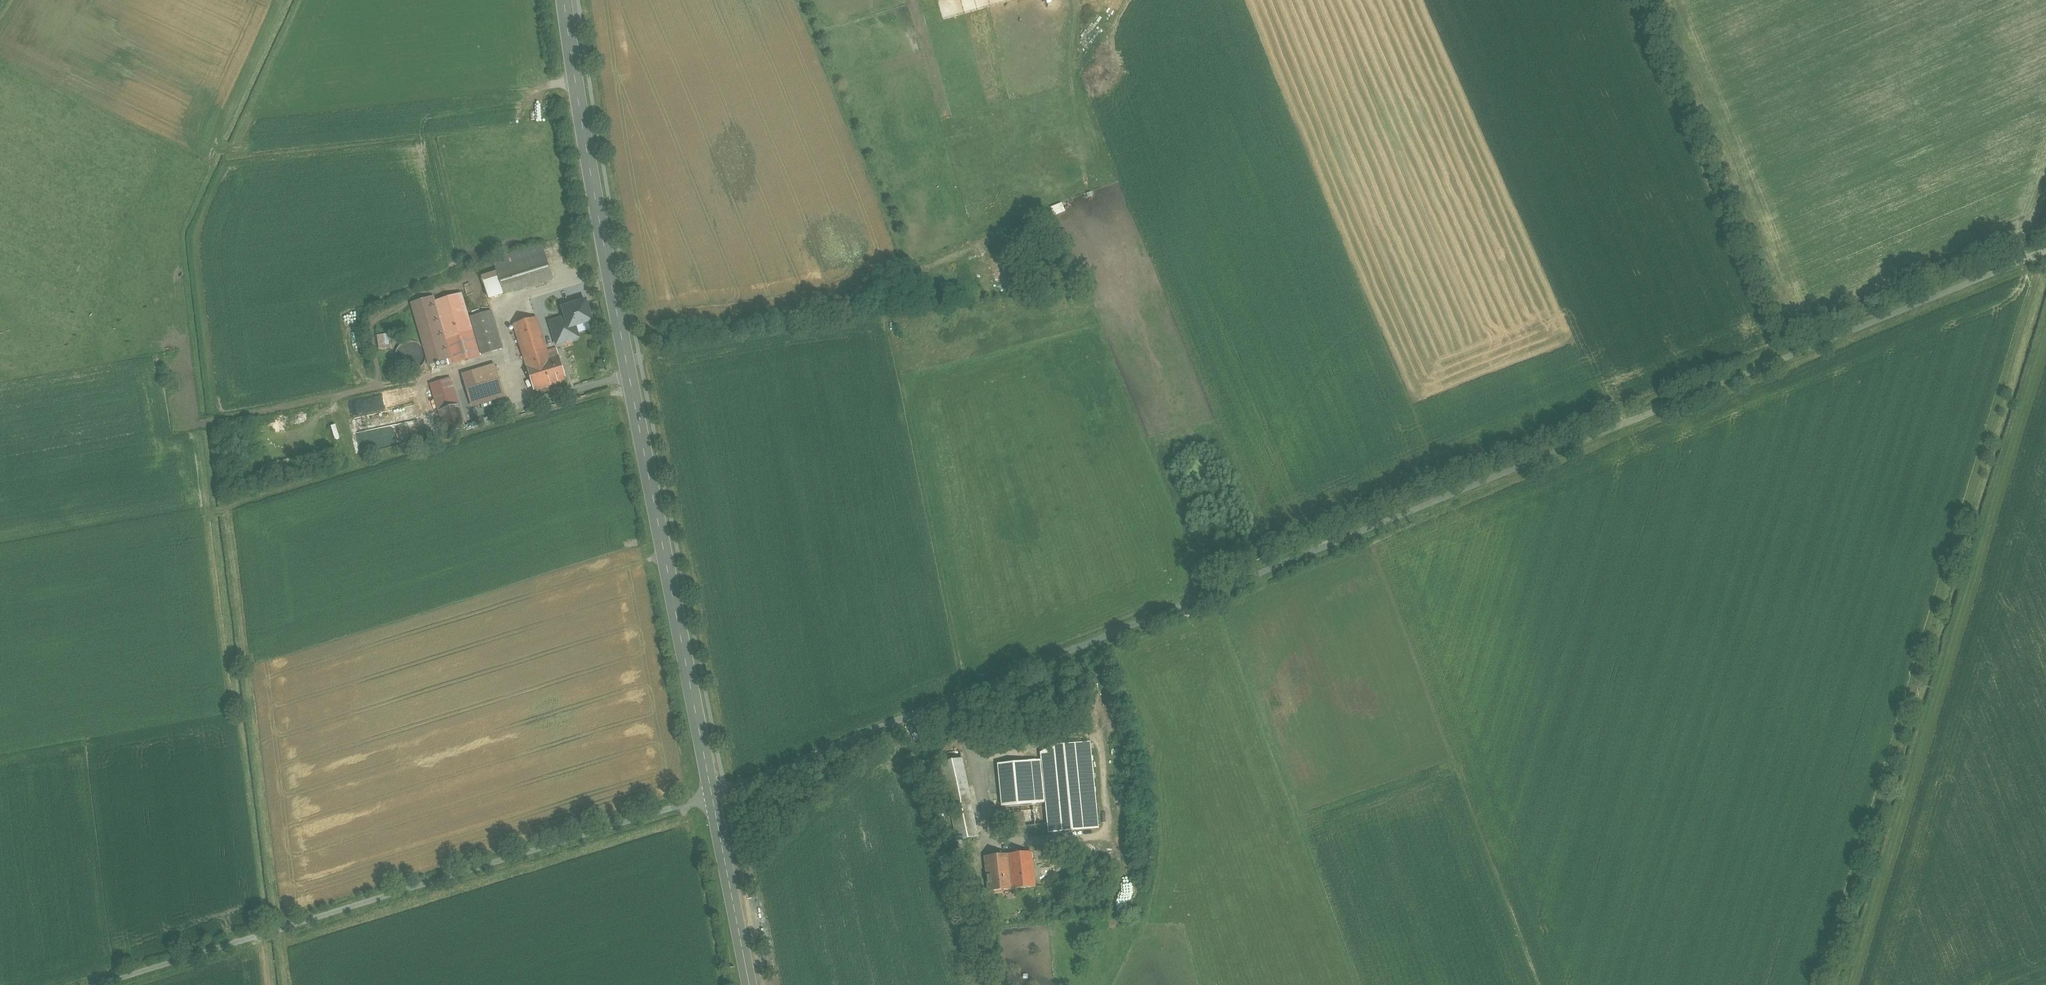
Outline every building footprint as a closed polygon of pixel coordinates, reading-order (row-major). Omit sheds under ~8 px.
[(548,263),(499,275),(505,298),(554,285),(548,263)] [(462,297),(436,306),(453,360),(455,367),(505,351),(494,316),(470,323),(462,297)] [(582,300),(555,307),(558,317),(546,321),(553,346),(578,339),(576,333),(590,329),(582,300)] [(432,367),(453,360),(436,306),(435,301),(414,308),(432,367)] [(537,326),(513,334),(533,394),(570,382),(563,360),(550,364),(537,326)] [(377,348),(389,346),(387,333),(375,335),(377,348)] [(423,356),(424,354),(423,350),(422,347),(421,344),(419,342),(417,341),(413,339),(410,339),(408,339),(404,339),(402,340),(400,342),(397,344),(395,349),(394,352),(394,355),(395,358),(395,360),(397,363),(400,365),(402,367),(404,368),(407,368),(410,368),(412,368),(415,367),(418,365),(420,363),(421,362),(423,359),(423,356)] [(503,403),(494,368),(464,376),(474,411),(503,403)] [(439,415),(461,415),(451,383),(430,390),(439,415)] [(387,427),(418,418),(415,406),(384,415),(387,427)] [(360,452),(370,449),(366,430),(375,428),(372,418),(358,421),(360,432),(356,433),(360,452)] [(1094,831),(1086,745),(1040,749),(1041,762),(1045,804),(1047,835),(1094,831)] [(961,760),(939,765),(955,841),(975,837),(961,760)] [(1041,762),(995,766),(998,808),(1045,804),(1041,762)] [(1028,855),(985,859),(988,893),(1031,889),(1028,855)]
